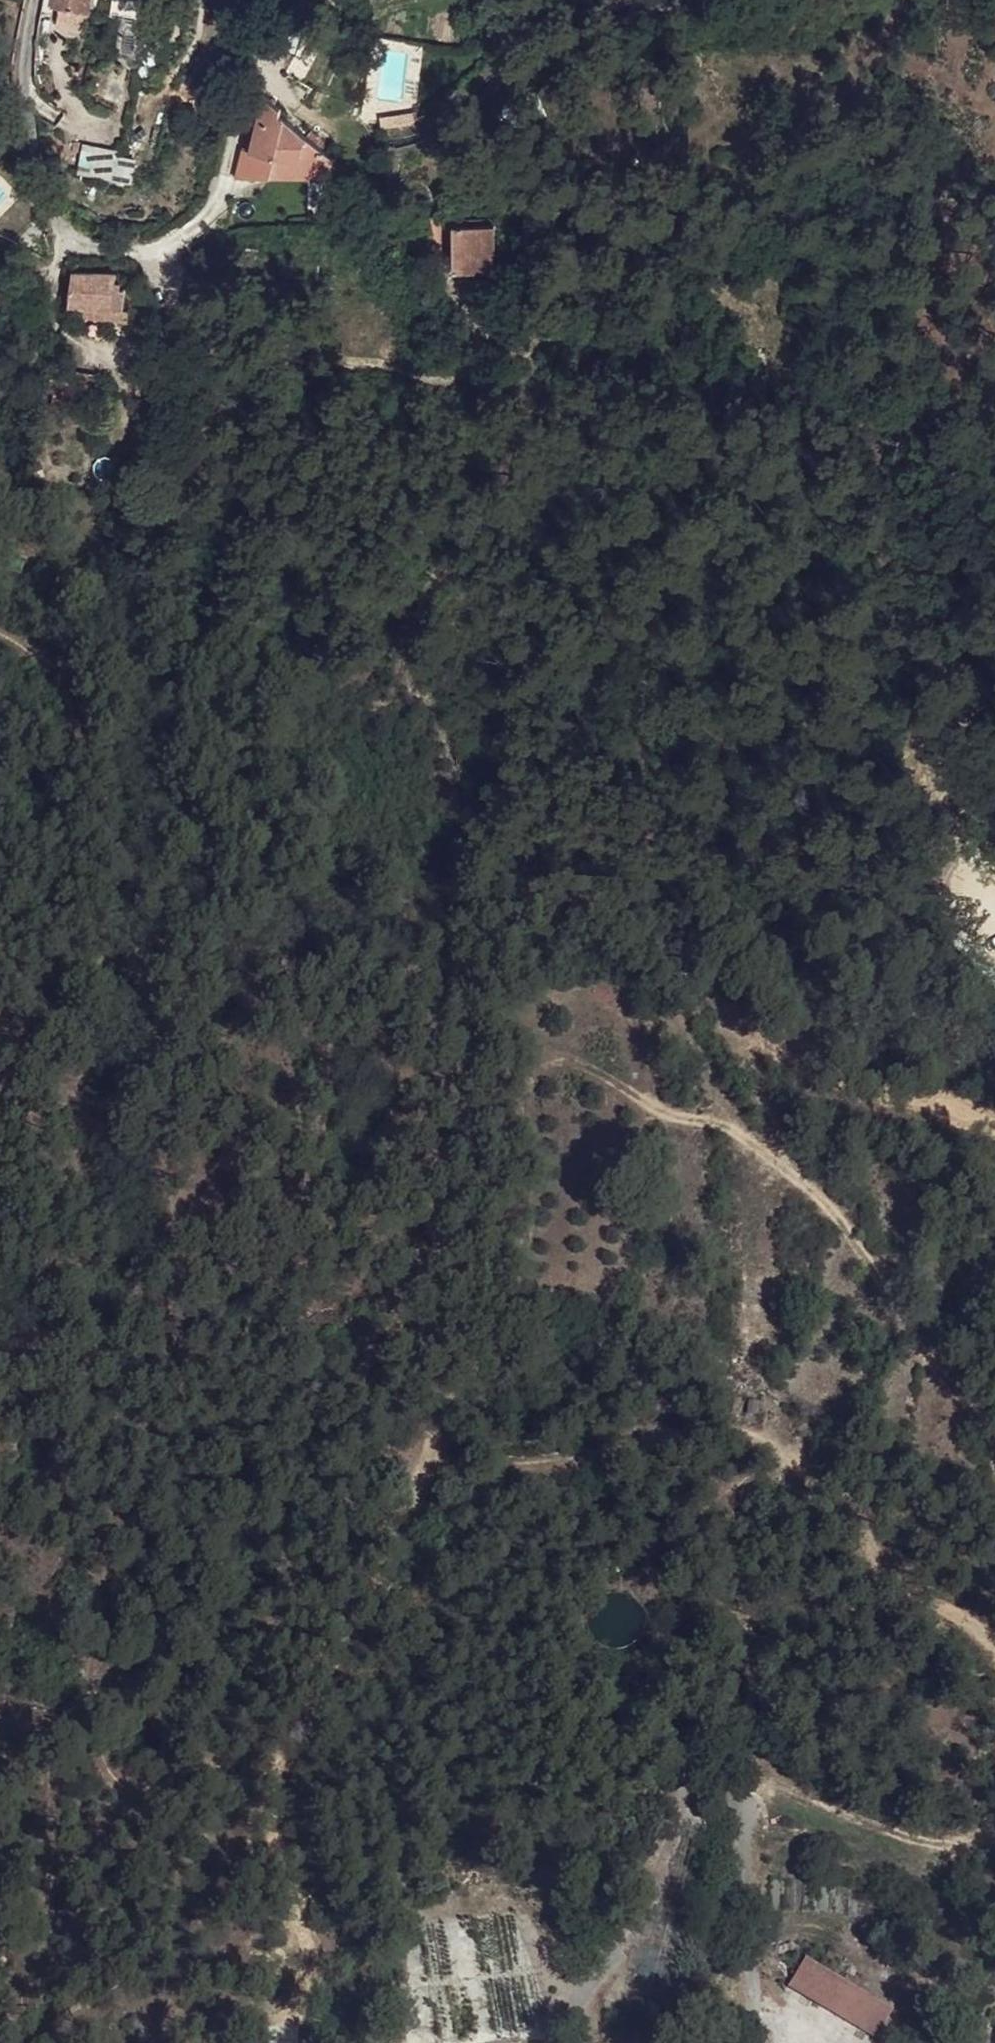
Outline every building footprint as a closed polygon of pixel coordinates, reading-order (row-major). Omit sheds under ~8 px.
[(53,6),(87,12),(89,0),(54,0),(53,6)] [(242,149),(235,179),(270,178),(272,168),(318,168),(322,149),(280,115),(280,108),(263,95),(258,117),(249,152),(242,149)] [(380,118),(381,127),(410,123),(409,114),(380,118)] [(251,115),(242,149),(249,152),(258,117),(251,115)] [(272,168),(270,178),(329,178),(334,159),(322,149),(318,168),(272,168)] [(377,158),(379,174),(389,172),(387,157),(377,158)] [(454,226),(454,272),(496,272),(495,226),(454,226)] [(72,272),(69,306),(99,308),(124,310),(127,287),(121,287),(122,282),(116,281),(117,272),(72,272)] [(99,308),(98,320),(127,322),(129,310),(124,310),(99,308)] [(51,379),(49,393),(55,393),(58,380),(51,379)] [(150,394),(149,407),(160,408),(162,394),(159,394),(150,394)] [(759,1402),(747,1399),(745,1413),(757,1415),(759,1402)] [(892,2012),(804,1959),(788,1987),(875,2040),(892,2012)] [(728,2030),(726,2042),(746,2042),(748,2034),(728,2030)]
